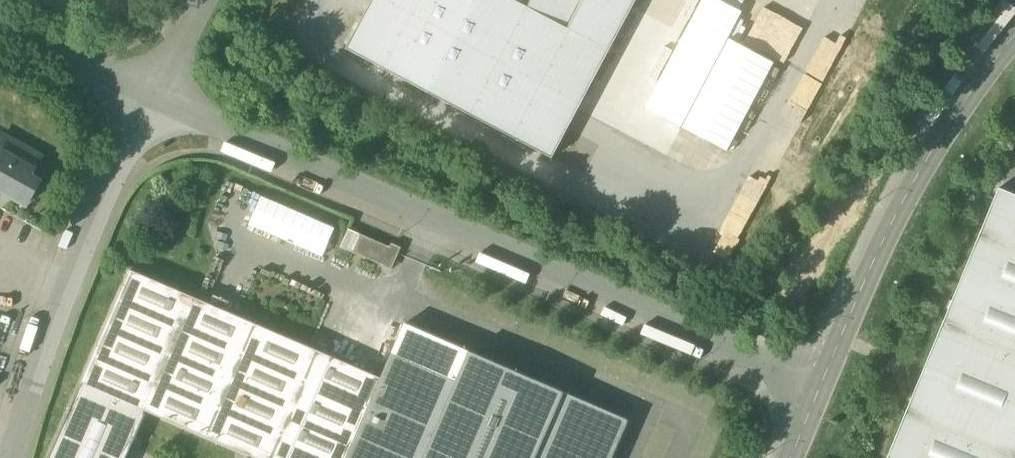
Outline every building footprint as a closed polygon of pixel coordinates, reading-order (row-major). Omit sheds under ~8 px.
[(550,156),(634,0),(371,0),(345,47),(550,156)] [(719,0),(702,0),(644,108),(681,127),(742,12),(719,0)] [(849,37),(867,0),(840,0),(827,27),(849,37)] [(682,128),(727,151),(774,63),(729,39),(682,128)] [(27,204),(40,182),(31,177),(41,157),(2,135),(0,138),(0,189),(27,204)] [(890,457),(1014,457),(1014,194),(999,188),(888,457),(890,457)] [(335,228),(261,197),(249,225),(322,257),(335,228)] [(340,247),(352,253),(360,234),(348,229),(340,247)] [(390,247),(360,234),(352,253),(383,266),(390,247)] [(383,266),(391,270),(401,248),(391,243),(390,247),(383,266)] [(256,457),(347,457),(382,379),(130,270),(81,383),(83,383),(145,410),(256,457)] [(382,379),(347,457),(612,457),(628,420),(405,324),(382,379)] [(83,383),(82,386),(81,386),(49,457),(126,457),(146,414),(144,413),(145,410),(83,383)]
